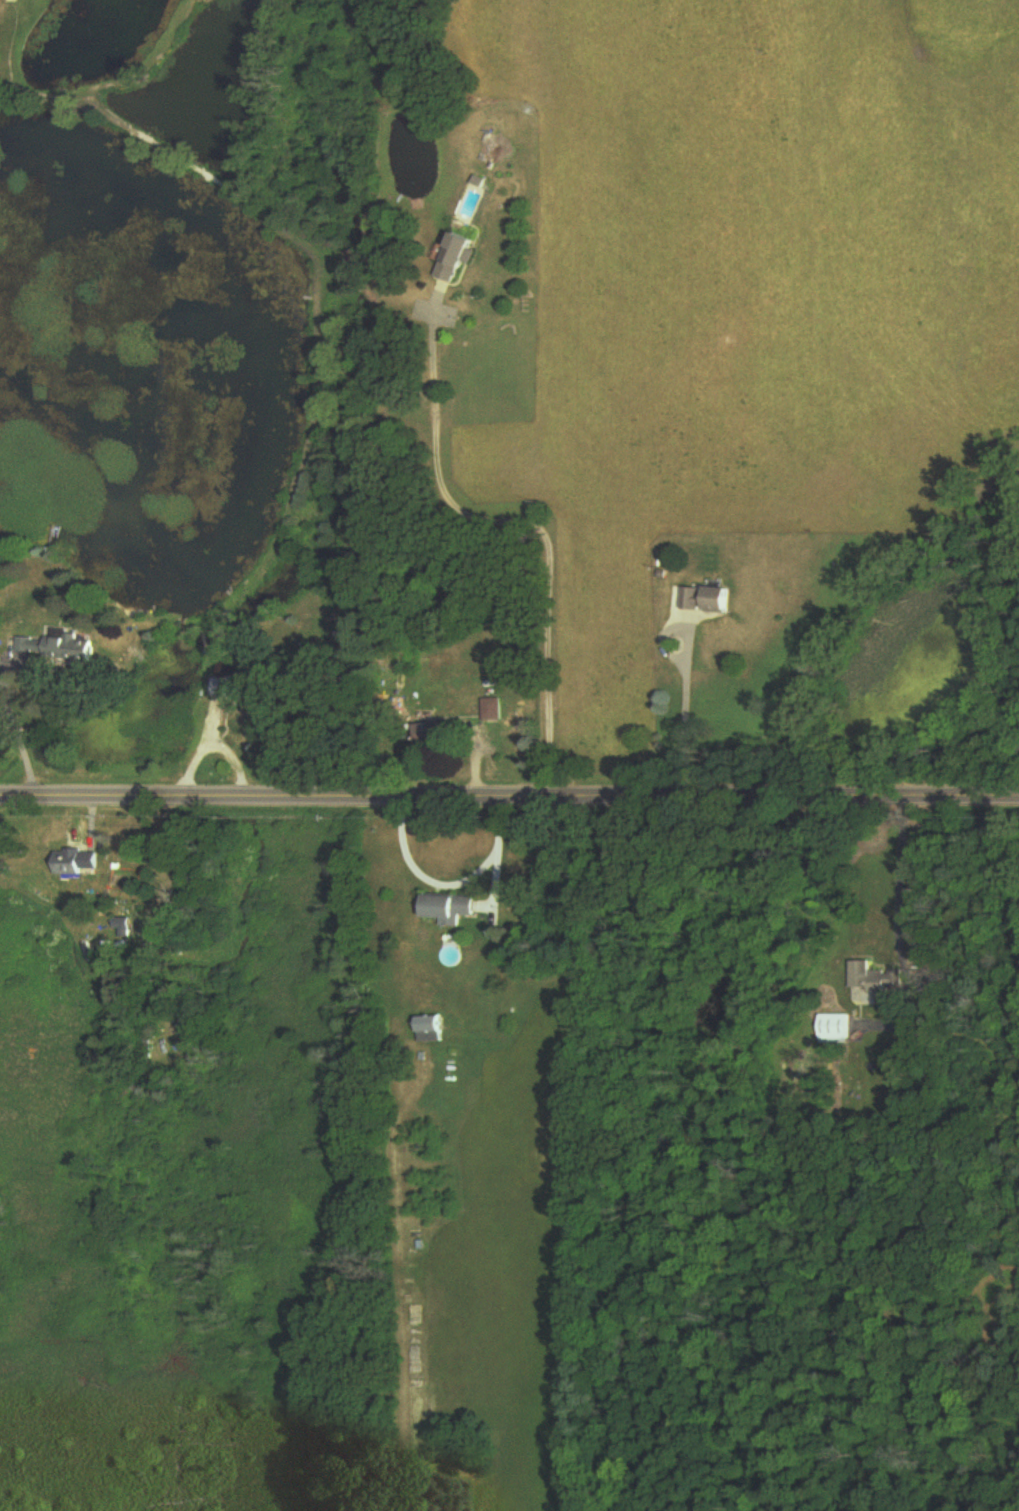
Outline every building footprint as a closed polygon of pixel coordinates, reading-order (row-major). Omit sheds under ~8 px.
[(437,278),(458,286),(476,241),(455,233),(437,278)] [(733,589),(684,589),(684,612),(733,612),(733,589)] [(95,664),(97,643),(80,641),(81,635),(48,632),(47,641),(19,639),(18,653),(45,655),(45,659),(95,664)] [(212,699),(257,700),(257,678),(212,678),(212,699)] [(504,723),(503,700),(485,700),(486,724),(504,723)] [(421,726),(421,750),(443,749),(442,725),(421,726)] [(86,875),(86,874),(97,874),(97,852),(58,852),(58,875),(86,875)] [(478,899),(428,897),(426,919),(444,920),(444,926),(462,927),(462,917),(477,917),(478,899)] [(131,913),(116,913),(116,940),(131,940),(131,913)] [(871,962),(851,962),(850,989),(873,990),(873,999),(904,999),(905,973),(871,973),(871,962)] [(849,1017),(824,1016),(824,1038),(848,1039),(849,1017)] [(445,1043),(445,1018),(419,1018),(419,1043),(445,1043)]
